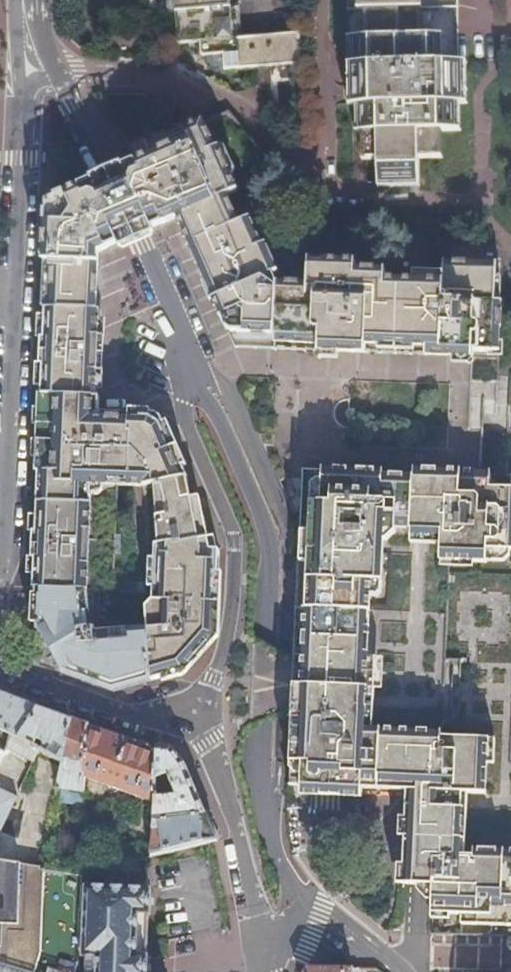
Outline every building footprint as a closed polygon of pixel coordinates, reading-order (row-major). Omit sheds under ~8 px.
[(269,66),(299,64),(298,32),(238,38),(235,0),(175,0),(175,1),(168,2),(168,13),(176,12),(178,43),(199,42),(200,56),(223,54),(225,71),(254,68),(269,66)] [(347,66),(355,66),(355,105),(363,105),(363,132),(368,132),(369,158),(375,158),(376,181),(417,180),(417,158),(441,157),(440,131),(452,131),(451,103),(456,103),(456,62),(451,62),(452,35),(444,35),(444,8),(450,8),(450,0),(347,0),(347,66)] [(452,8),(450,8),(444,8),(444,35),(452,35),(452,8)] [(465,62),(458,62),(456,62),(456,103),(459,103),(465,103),(465,62)] [(355,132),(360,132),(363,132),(363,105),(355,105),(355,132)] [(342,134),(353,135),(354,110),(344,109),(342,134)] [(272,118),(270,130),(281,134),(286,123),(272,118)] [(276,350),(278,283),(255,227),(251,219),(240,223),(229,195),(239,191),(219,143),(216,145),(206,122),(134,154),(138,164),(116,173),(65,196),(64,195),(46,202),(42,308),(44,308),(97,310),(99,253),(142,233),(179,217),(188,238),(201,268),(213,295),(221,314),(230,335),(236,349),(276,350)] [(360,158),(369,158),(368,132),(363,132),(360,132),(360,158)] [(280,228),(281,206),(272,210),(277,229),(280,228)] [(499,352),(500,300),(495,300),(497,264),(444,262),(444,272),(413,271),(412,280),(386,280),(386,270),(355,269),(356,260),(308,259),(307,283),(293,283),(278,283),(276,350),(291,351),(472,356),(472,351),(499,352)] [(38,394),(38,401),(96,397),(100,310),(97,310),(44,308),(43,337),(41,337),(39,364),(42,364),(41,394),(38,394)] [(152,484),(184,477),(163,421),(156,414),(95,412),(96,397),(38,401),(38,409),(42,413),(42,423),(37,423),(36,442),(41,442),(40,452),(36,456),(35,473),(38,473),(35,531),(33,531),(32,558),(34,559),(33,589),(35,589),(104,592),(111,592),(115,486),(134,488),(152,484)] [(414,468),(414,471),(314,468),(303,467),(294,684),(290,784),(300,784),(323,785),(331,785),(376,787),(406,789),(405,802),(403,835),(401,881),(398,882),(397,899),(402,899),(403,883),(417,884),(431,884),(429,934),(460,934),(460,926),(510,928),(510,852),(472,850),(472,856),(464,855),(466,805),(467,792),(485,792),(488,737),(441,735),(441,732),(378,729),(364,729),(366,688),(371,580),(380,580),(383,525),(422,527),(442,528),(441,558),(487,560),(488,548),(510,549),(510,473),(424,469),(414,468)] [(189,496),(184,477),(152,484),(157,541),(210,535),(213,534),(209,528),(205,528),(202,517),(195,518),(191,496),(189,496)] [(147,628),(150,681),(158,679),(184,672),(204,648),(216,616),(218,563),(216,548),(211,548),(210,535),(157,541),(152,542),(151,596),(145,604),(147,628)] [(40,634),(61,673),(74,677),(87,682),(113,690),(150,681),(147,628),(108,632),(104,592),(35,589),(35,597),(38,597),(37,622),(34,623),(40,634)] [(123,601),(114,613),(125,622),(134,610),(123,601)] [(0,691),(0,732),(8,736),(15,739),(37,705),(20,699),(3,692),(0,691)] [(15,739),(41,753),(63,764),(72,719),(57,713),(37,705),(15,739)] [(82,723),(72,719),(57,791),(85,792),(85,777),(96,728),(82,723)] [(111,734),(96,728),(85,777),(153,804),(156,796),(156,785),(158,746),(153,750),(139,744),(125,739),(111,734)] [(8,736),(6,748),(36,763),(41,753),(15,739),(8,736)] [(170,747),(158,746),(156,785),(161,785),(162,777),(167,776),(175,796),(156,796),(153,804),(150,856),(217,840),(204,812),(193,786),(184,766),(170,747)] [(17,798),(0,789),(0,832),(17,798)] [(85,792),(57,791),(55,806),(84,808),(85,792)] [(6,836),(2,858),(32,863),(36,841),(6,836)] [(186,872),(158,874),(160,900),(185,898),(184,885),(205,883),(203,861),(185,862),(186,872)] [(50,967),(54,956),(79,965),(83,878),(0,863),(0,971),(48,971),(50,967)] [(147,957),(137,956),(139,916),(148,917),(149,892),(140,891),(108,890),(85,889),(83,957),(97,958),(96,971),(146,971),(147,957)] [(79,965),(54,956),(50,967),(64,971),(78,971),(79,969),(79,965)]
